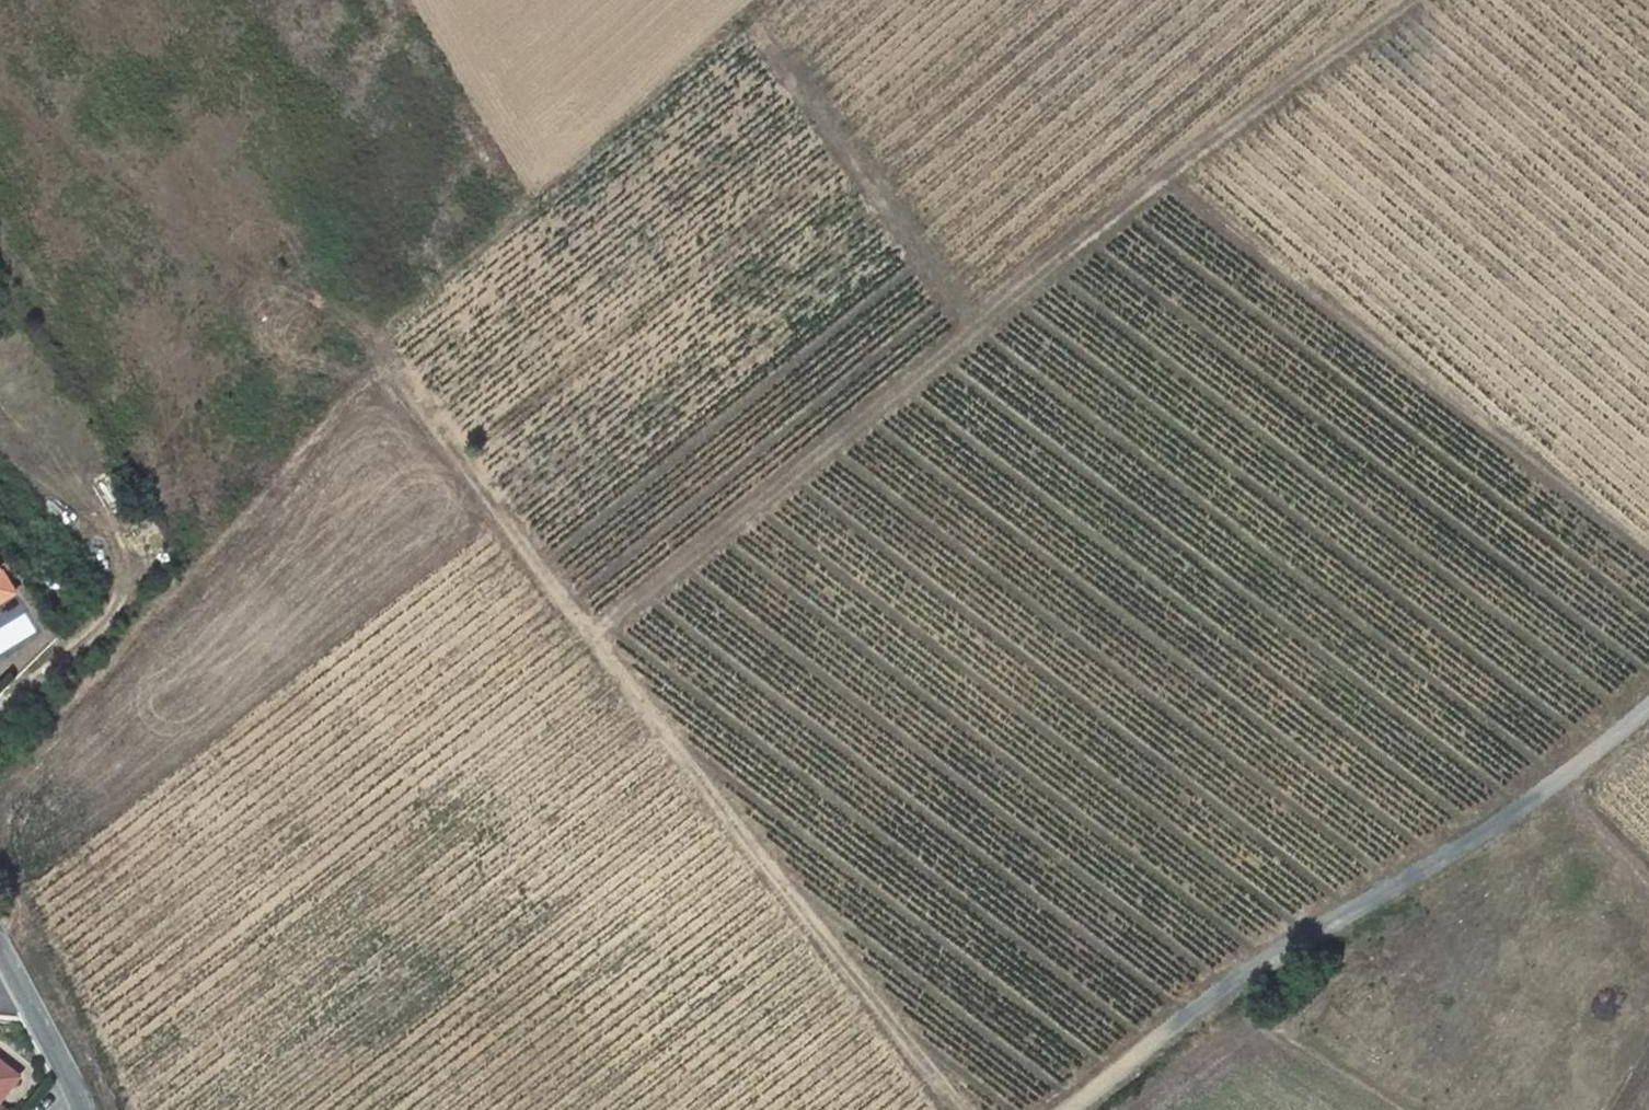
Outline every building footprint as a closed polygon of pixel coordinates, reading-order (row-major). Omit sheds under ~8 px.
[(0,567),(0,602),(16,592),(0,567)] [(0,1063),(0,1101),(19,1077),(0,1063)]
